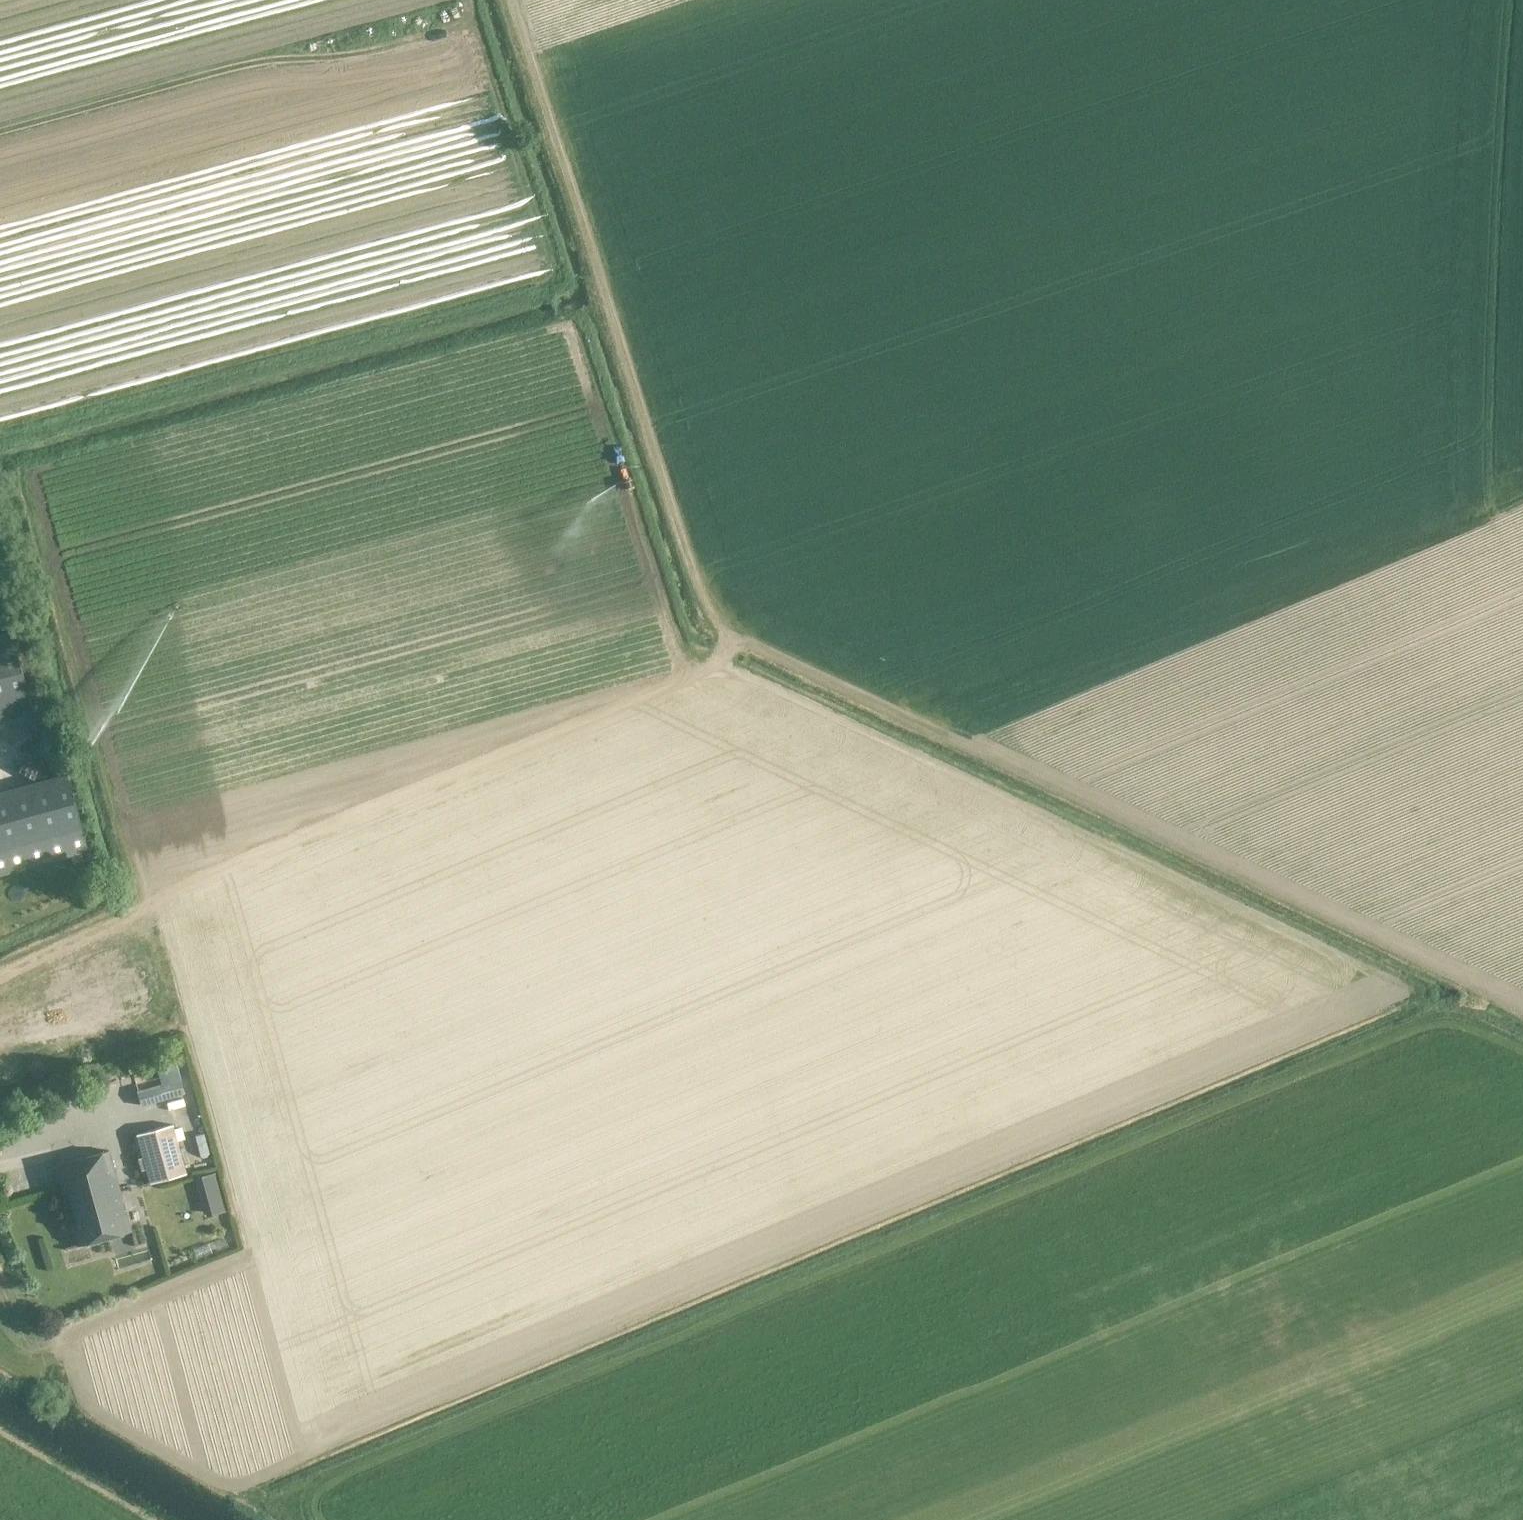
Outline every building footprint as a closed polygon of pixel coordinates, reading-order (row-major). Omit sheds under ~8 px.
[(32,708),(19,660),(26,658),(23,647),(33,644),(28,624),(0,632),(0,717),(32,708)] [(28,722),(22,712),(0,723),(0,737),(28,722)] [(0,789),(0,874),(88,850),(66,771),(0,789)] [(184,1092),(174,1059),(131,1072),(141,1105),(184,1092)] [(149,1182),(186,1172),(172,1122),(135,1132),(141,1156),(137,1157),(141,1168),(145,1167),(149,1182)] [(55,1163),(77,1244),(130,1229),(108,1148),(55,1163)]
